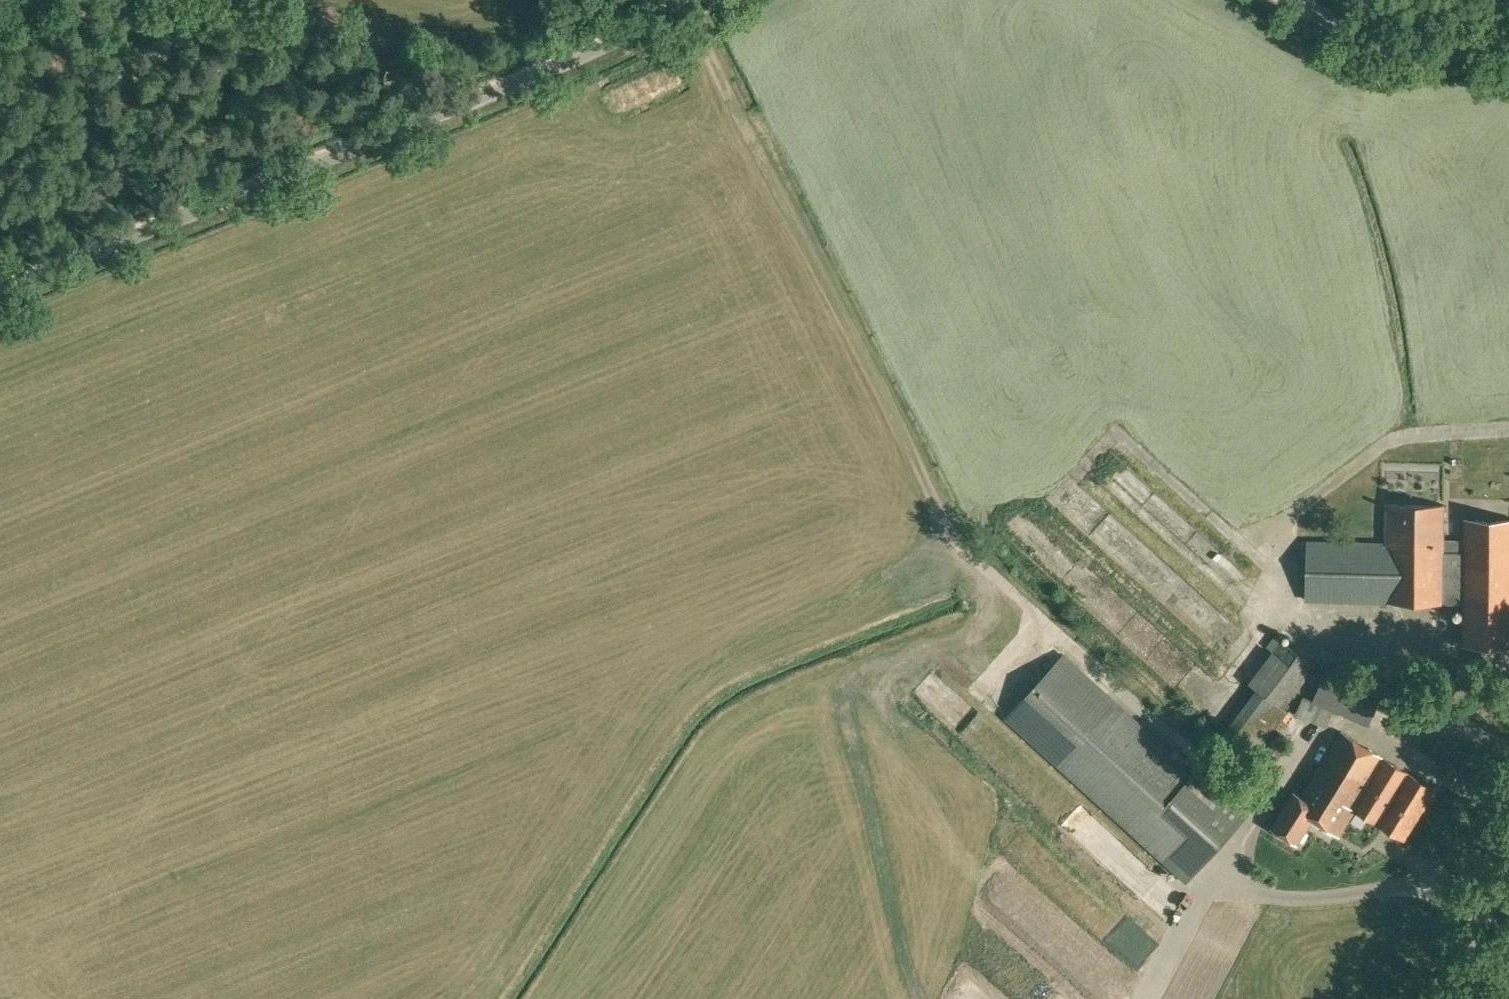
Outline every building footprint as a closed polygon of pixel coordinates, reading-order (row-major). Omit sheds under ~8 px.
[(1464,519),(1463,540),(1443,539),(1444,505),(1385,503),(1384,543),(1307,542),(1306,599),(1463,603),(1463,645),(1508,646),(1508,520),(1464,519)] [(1251,759),(1287,711),(1282,707),(1313,666),(1273,635),(1265,647),(1272,653),(1249,683),(1257,688),(1220,736),(1251,759)] [(1064,655),(1006,719),(1058,766),(1164,862),(1179,875),(1185,881),(1197,867),(1245,814),(1197,770),(1194,773),(1116,702),(1064,655)] [(1403,840),(1435,789),(1341,731),(1300,796),(1294,791),(1270,828),(1296,844),(1313,818),(1337,834),(1353,809),(1376,823),(1403,840)]
